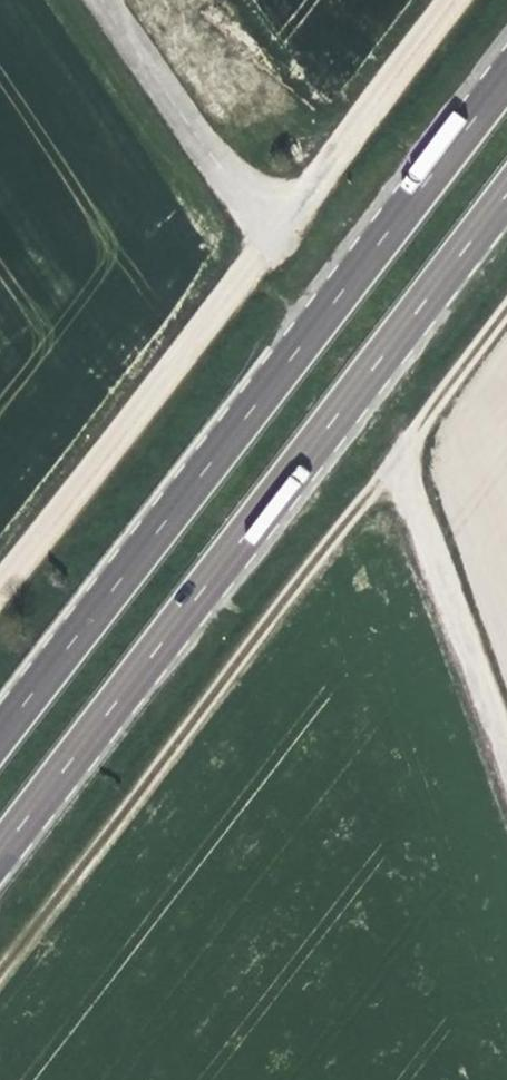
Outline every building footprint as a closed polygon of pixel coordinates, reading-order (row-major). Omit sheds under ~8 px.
[(406,171),(419,181),(467,121),(454,111),(406,171)]
